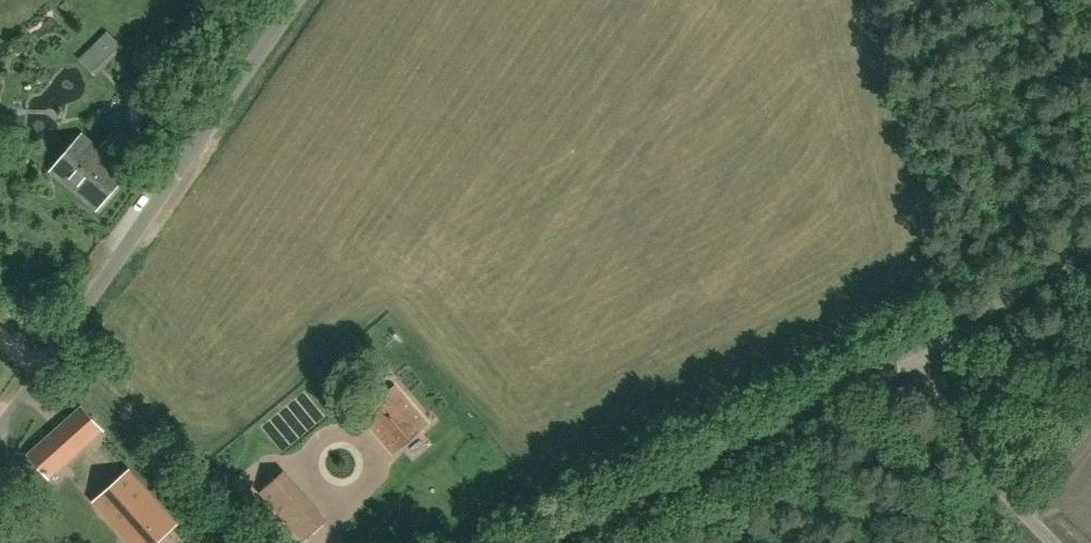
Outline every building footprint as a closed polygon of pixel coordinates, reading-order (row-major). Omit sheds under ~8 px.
[(95,72),(127,45),(112,28),(81,55),(95,72)] [(97,208),(127,173),(82,134),(52,170),(97,208)] [(93,359),(84,367),(88,372),(97,365),(93,359)] [(428,423),(396,385),(361,415),(393,453),(428,423)] [(82,409),(69,421),(87,441),(101,429),(82,409)] [(56,432),(30,456),(33,459),(48,476),(74,452),(56,432)] [(124,475),(99,498),(138,541),(163,519),(124,475)] [(282,515),(301,499),(280,476),(262,492),(282,515)]
